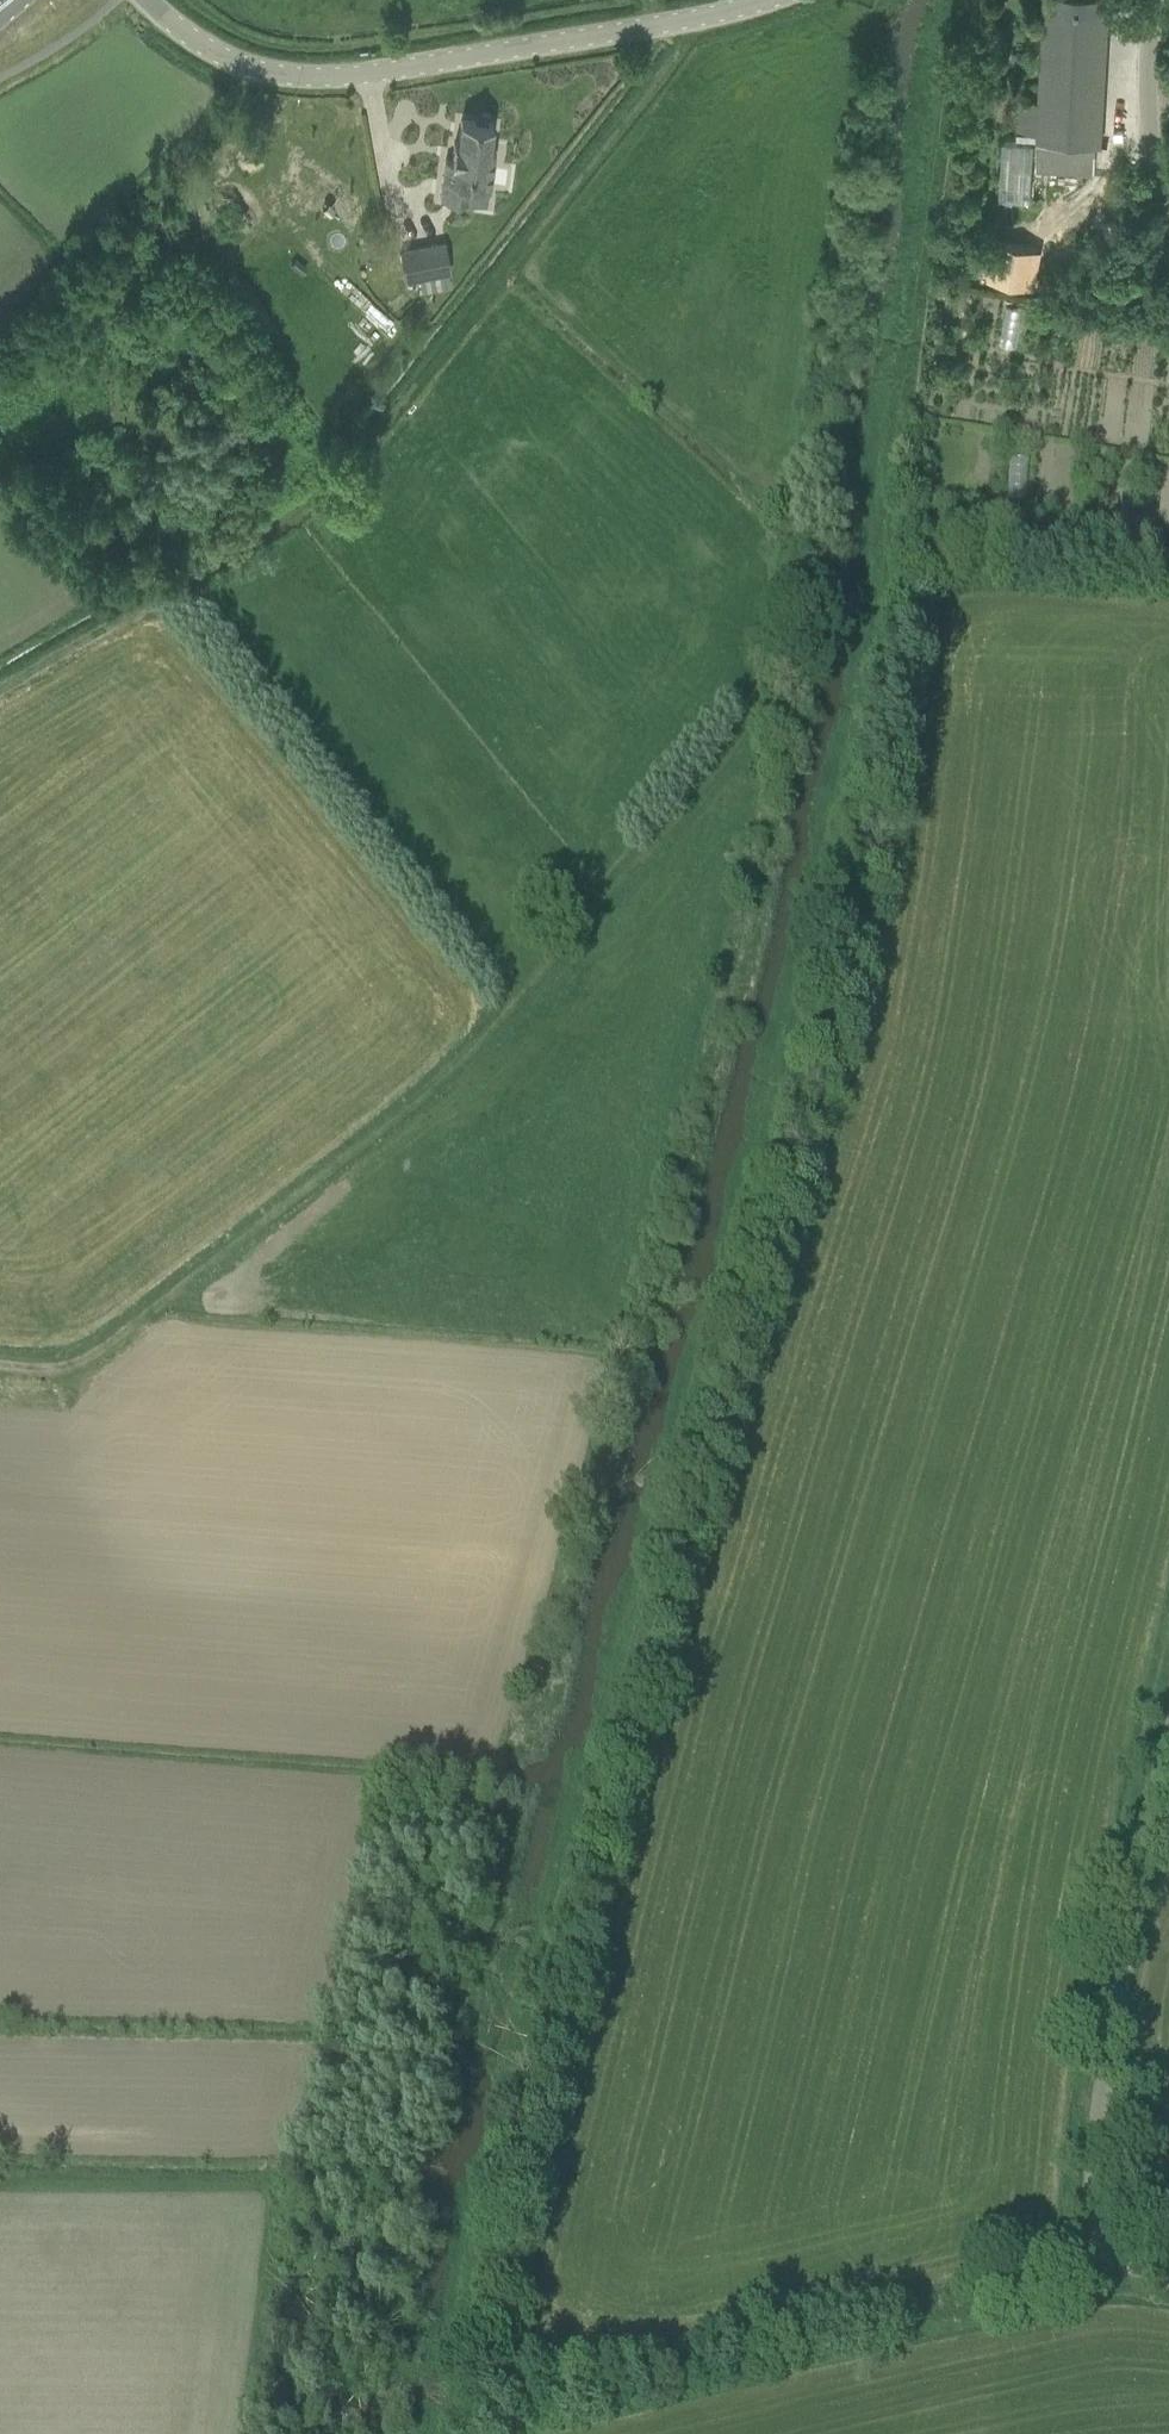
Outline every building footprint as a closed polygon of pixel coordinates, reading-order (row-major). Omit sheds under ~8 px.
[(1094,171),(1096,144),(1102,144),(1110,0),(1043,0),(1038,100),(1019,99),(1017,132),(1037,133),(1037,141),(1038,141),(1036,172),(1094,175),(1094,171)] [(448,166),(443,204),(468,207),(470,191),(492,194),(497,155),(492,155),(495,131),(463,127),(460,151),(456,150),(454,167),(448,166)] [(1032,199),(1033,141),(1000,140),(999,198),(1032,199)] [(452,272),(446,243),(402,251),(407,281),(452,272)] [(1094,244),(1084,257),(1093,264),(1103,251),(1094,244)] [(289,266),(302,275),(309,266),(296,256),(289,266)] [(106,287),(113,281),(104,269),(97,275),(106,287)] [(1016,344),(1022,307),(1008,305),(1002,342),(1016,344)]
